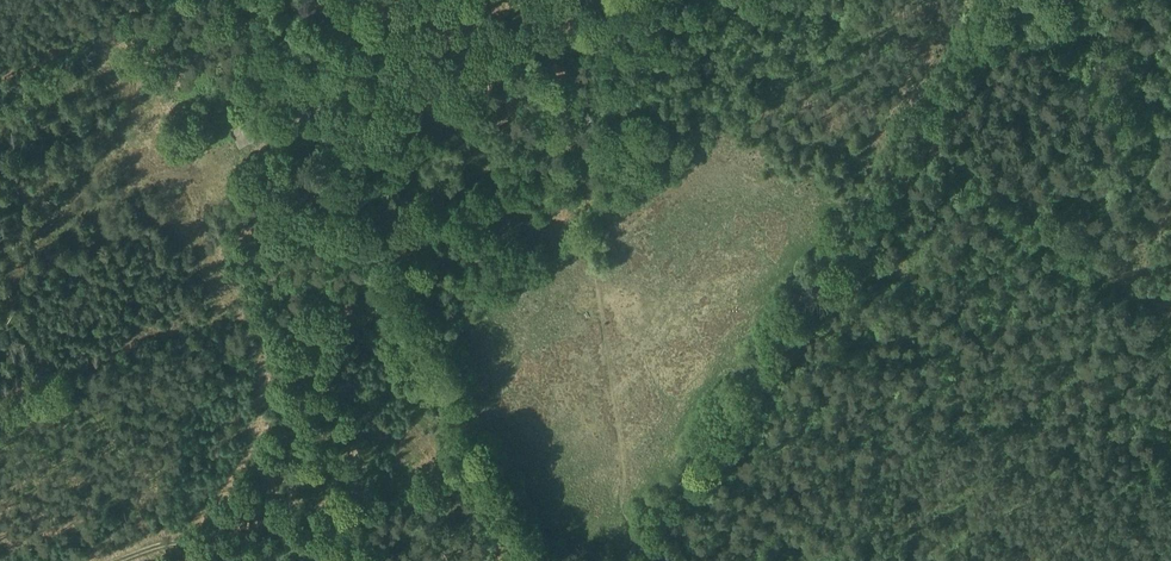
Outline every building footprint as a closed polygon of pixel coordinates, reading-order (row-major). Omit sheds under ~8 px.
[(254,121),(240,128),(249,143),(262,137),(254,121)]
